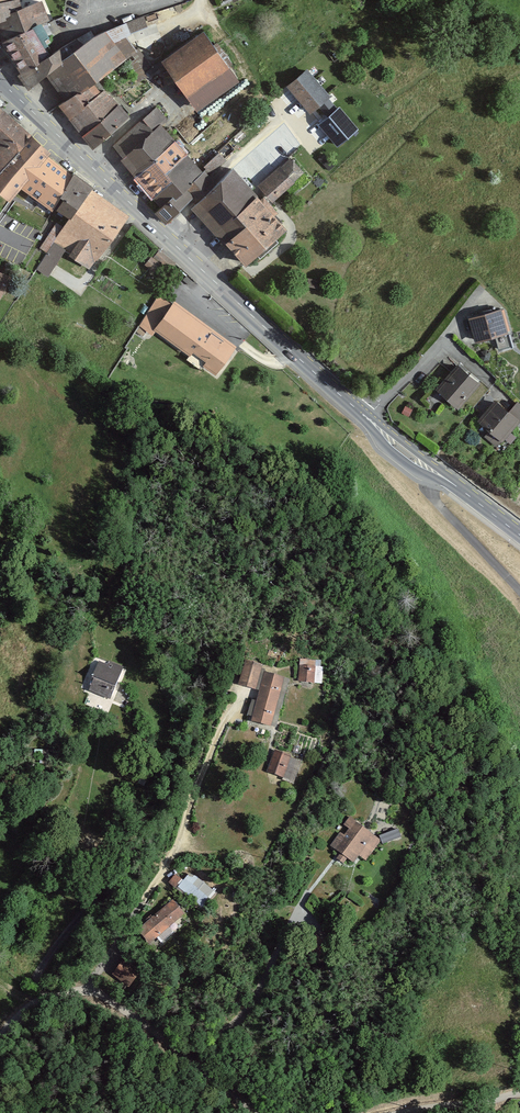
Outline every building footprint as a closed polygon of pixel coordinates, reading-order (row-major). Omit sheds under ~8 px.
[(21,8),(19,0),(0,0),(0,16),(21,8)] [(33,27),(47,22),(39,1),(21,8),(0,16),(0,39),(33,27)] [(207,26),(159,57),(195,109),(240,78),(207,26)] [(0,39),(0,40),(19,69),(45,50),(33,27),(0,39)] [(68,52),(45,73),(61,99),(95,78),(136,52),(127,37),(114,43),(105,31),(68,52)] [(45,50),(19,69),(15,72),(29,88),(45,73),(68,52),(63,41),(45,50)] [(331,97),(307,70),(286,88),(310,115),(331,97)] [(95,78),(61,99),(56,103),(92,148),(128,117),(95,78)] [(1,108),(0,109),(0,170),(29,133),(1,108)] [(156,108),(111,144),(122,158),(161,122),(165,119),(156,108)] [(358,130),(339,108),(318,125),(337,147),(358,130)] [(161,122),(122,158),(162,203),(152,211),(165,225),(188,204),(229,167),(216,154),(202,167),(185,148),(161,122)] [(29,133),(0,170),(0,186),(8,192),(17,181),(66,219),(92,186),(73,170),(71,173),(47,154),(50,149),(29,133)] [(290,156),(258,183),(272,199),(304,172),(290,156)] [(229,167),(188,204),(242,262),(283,225),(229,167)] [(129,218),(92,190),(71,220),(69,219),(63,228),(54,242),(66,250),(65,251),(70,254),(69,256),(89,270),(96,260),(98,262),(129,218)] [(63,228),(56,223),(39,248),(47,253),(54,242),(63,228)] [(54,242),(47,253),(36,269),(48,277),(65,251),(66,250),(54,242)] [(11,275),(0,270),(0,300),(11,275)] [(235,347),(173,301),(152,329),(215,374),(235,347)] [(506,332),(500,309),(467,318),(473,341),(506,332)] [(480,381),(456,362),(435,389),(459,408),(480,381)] [(494,395),(474,421),(487,431),(482,437),(497,449),(519,420),(519,421),(519,403),(515,399),(509,406),(494,395)] [(299,659),(298,682),(322,682),(323,659),(299,659)] [(104,667),(98,664),(86,690),(111,702),(125,670),(106,661),(104,667)] [(262,667),(246,662),(238,686),(255,691),(262,667)] [(285,678),(265,673),(251,722),(271,728),(285,678)] [(291,757),(274,751),(266,774),(283,780),(291,757)] [(388,805),(377,801),(373,815),(384,819),(388,805)] [(379,839),(346,817),(342,825),(347,828),(342,835),(337,831),(327,846),(353,863),(358,856),(365,860),(379,839)] [(399,836),(395,828),(378,835),(382,843),(399,836)] [(183,882),(171,872),(163,882),(175,892),(183,882)] [(173,900),(137,928),(150,944),(186,916),(173,900)] [(127,987),(140,973),(125,959),(112,973),(127,987)]
